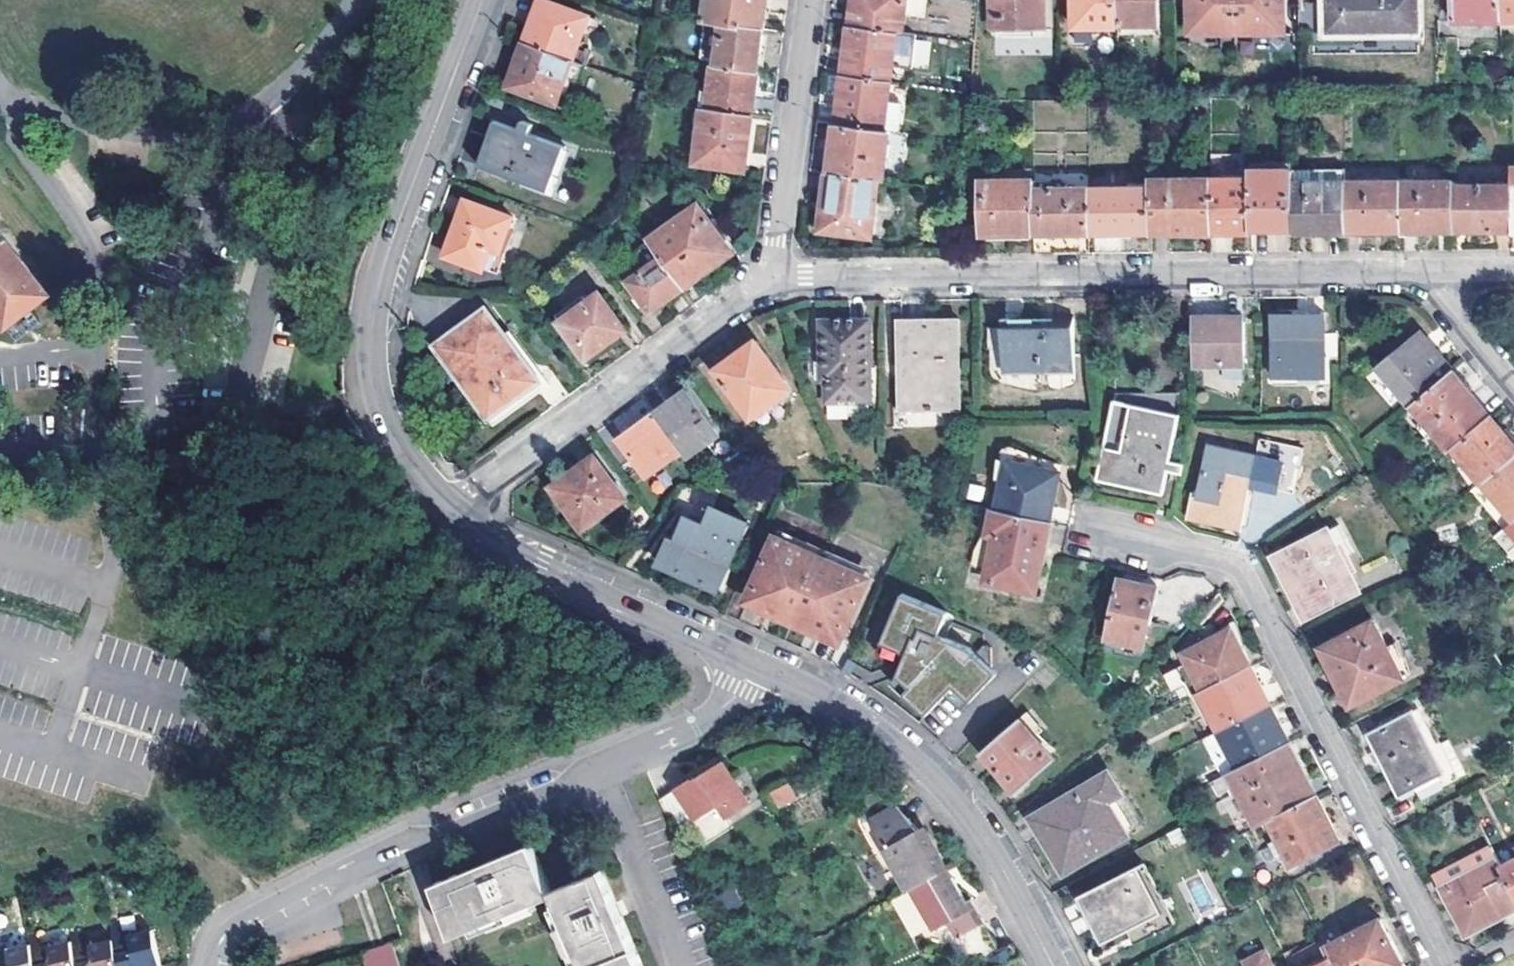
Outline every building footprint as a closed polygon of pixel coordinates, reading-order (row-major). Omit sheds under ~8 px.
[(525,42),(573,59),(590,16),(547,0),(541,0),(534,19),(525,42)] [(766,27),(767,15),(769,0),(709,0),(706,19),(724,22),(766,27)] [(899,31),(904,32),(906,14),(908,0),(855,0),(852,24),(899,31)] [(906,14),(927,16),(928,0),(908,0),(906,14)] [(1042,0),(998,0),(998,29),(1042,29),(1042,0)] [(1120,28),(1119,0),(1075,0),(1075,27),(1120,28)] [(1120,28),(1120,34),(1160,33),(1159,0),(1119,0),(1120,28)] [(1190,33),(1237,33),(1237,0),(1189,0),(1190,33)] [(1237,33),(1284,32),(1284,0),(1237,0),(1237,33)] [(1325,2),(1306,2),(1305,32),(1419,32),(1419,0),(1325,0),(1325,2)] [(1502,20),(1502,0),(1454,0),(1454,21),(1502,20)] [(1513,36),(1513,0),(1502,0),(1502,20),(1502,36),(1513,36)] [(590,16),(573,59),(581,62),(597,18),(590,16)] [(724,22),(718,64),(760,70),(766,27),(724,22)] [(899,31),(852,24),(845,74),(892,81),(899,31)] [(573,59),(525,42),(516,67),(509,86),(557,104),(573,59)] [(709,107),(754,114),(760,70),(718,64),(715,64),(709,107)] [(892,81),(845,74),(838,123),(885,130),(889,99),(892,81)] [(889,99),(885,130),(891,130),(900,132),(904,101),(889,99)] [(746,168),(754,114),(709,107),(705,107),(697,162),(746,168)] [(567,146),(496,120),(480,166),(550,192),(567,146)] [(838,123),(832,122),(825,171),(831,172),(838,123)] [(838,123),(831,172),(878,179),(884,180),(891,130),(885,130),(838,123)] [(1250,180),(1250,233),(1293,232),(1293,182),(1293,170),(1250,170),(1250,180)] [(878,179),(831,172),(823,228),(870,235),(878,179)] [(1151,188),(1152,234),(1212,233),(1211,180),(1151,181),(1151,188)] [(1250,180),(1211,180),(1212,233),(1231,233),(1250,233),(1250,180)] [(1035,189),(1035,181),(982,181),(982,234),(1036,234),(1035,189)] [(1400,182),(1400,231),(1453,231),(1453,186),(1453,181),(1400,182)] [(1293,182),(1293,232),(1303,232),(1346,232),(1346,182),(1293,182)] [(1346,182),(1346,232),(1400,231),(1400,182),(1346,182)] [(1453,186),(1453,231),(1513,230),(1513,185),(1453,186)] [(1091,189),(1091,234),(1152,234),(1151,188),(1091,189)] [(1035,189),(1036,234),(1091,234),(1091,189),(1035,189)] [(514,217),(468,199),(447,255),(483,269),(485,267),(494,270),(514,217)] [(736,253),(702,203),(650,239),(686,288),(736,253)] [(1,318),(43,285),(0,230),(0,317),(1,318)] [(686,288),(650,239),(644,244),(658,262),(633,280),(654,311),(686,288)] [(596,283),(556,311),(588,357),(628,329),(596,283)] [(496,305),(487,311),(535,377),(543,371),(496,305)] [(535,377),(487,311),(442,343),(489,408),(484,412),(494,425),(551,383),(543,371),(535,377)] [(1274,318),(1274,379),(1323,379),(1323,317),(1274,318)] [(1202,318),(1194,318),(1194,367),(1223,366),(1224,365),(1244,364),(1244,319),(1202,318)] [(959,321),(900,320),(900,412),(960,412),(959,321)] [(1074,320),(1003,320),(1003,328),(988,328),(988,351),(1003,351),(1004,371),(1074,370),(1074,320)] [(869,321),(823,321),(824,380),(827,381),(827,401),(869,401),(869,321)] [(1411,406),(1413,405),(1454,371),(1423,333),(1380,369),(1411,406)] [(759,342),(719,370),(753,419),(794,391),(759,342)] [(1454,371),(1413,405),(1451,452),(1455,449),(1492,417),(1469,389),(1454,371)] [(690,391),(657,414),(684,452),(689,459),(721,436),(690,391)] [(1182,392),(1118,392),(1100,479),(1165,493),(1182,418),(1182,392)] [(684,452),(657,414),(621,440),(647,477),(684,452)] [(1483,483),(1513,457),(1513,444),(1492,417),(1455,449),(1483,483)] [(1246,455),(1210,447),(1200,495),(1195,494),(1191,516),(1242,526),(1247,504),(1237,502),(1246,455)] [(1256,457),(1246,455),(1237,502),(1247,504),(1256,457)] [(554,489),(582,528),(626,499),(596,457),(554,489)] [(1483,483),(1513,521),(1513,457),(1483,483)] [(1052,523),(1060,473),(1009,463),(997,511),(1048,523),(1052,523)] [(668,565),(721,588),(751,525),(716,508),(706,526),(688,518),(668,565)] [(994,538),(985,583),(1037,593),(1046,546),(1042,544),(1048,523),(997,511),(993,511),(988,535),(994,538)] [(1277,556),(1309,619),(1361,592),(1345,558),(1351,554),(1343,540),(1337,543),(1330,530),(1277,556)] [(778,538),(749,601),(794,622),(822,558),(778,538)] [(794,622),(839,641),(869,578),(822,558),(794,622)] [(1108,638),(1142,646),(1146,624),(1153,624),(1160,587),(1121,578),(1108,638)] [(949,613),(905,594),(884,644),(909,655),(914,657),(918,669),(898,675),(912,685),(907,692),(932,711),(954,682),(972,695),(994,666),(972,648),(940,635),(949,613)] [(1353,706),(1400,681),(1387,650),(1391,647),(1377,621),(1324,648),(1353,706)] [(1232,627),(1184,652),(1188,661),(1168,671),(1175,686),(1185,682),(1191,695),(1192,696),(1200,692),(1252,666),(1232,627)] [(914,657),(909,655),(904,664),(898,675),(918,669),(914,657)] [(1200,692),(1219,730),(1271,703),(1252,666),(1200,692)] [(1271,703),(1219,730),(1238,769),(1290,742),(1271,703)] [(1368,735),(1399,798),(1414,790),(1445,775),(1427,740),(1413,711),(1368,735)] [(983,751),(1016,791),(1055,760),(1022,720),(983,751)] [(1459,780),(1437,735),(1427,740),(1445,775),(1414,790),(1420,800),(1459,780)] [(1229,773),(1256,827),(1269,820),(1318,795),(1290,742),(1238,769),(1229,773)] [(674,791),(694,823),(717,808),(725,821),(748,807),(722,765),(693,783),(691,781),(674,791)] [(1033,817),(1064,868),(1124,832),(1106,800),(1119,790),(1109,774),(1033,817)] [(778,809),(797,799),(788,782),(768,792),(778,809)] [(1269,820),(1291,864),(1340,840),(1318,795),(1269,820)] [(900,812),(880,821),(912,890),(946,875),(937,855),(935,856),(927,839),(900,812)] [(1467,932),(1513,908),(1513,889),(1503,868),(1493,849),(1439,875),(1467,932)] [(434,891),(452,940),(552,899),(580,965),(638,965),(614,909),(600,875),(550,895),(531,851),(490,868),(434,891)] [(1183,915),(1154,857),(1145,863),(1168,908),(1134,925),(1141,938),(1183,915)] [(1077,896),(1102,941),(1134,925),(1168,908),(1145,863),(1077,896)] [(1513,889),(1513,863),(1503,868),(1513,889)] [(947,929),(962,960),(989,948),(971,908),(967,910),(949,873),(946,875),(912,890),(933,936),(947,929)] [(732,891),(717,899),(724,912),(739,904),(732,891)] [(1337,965),(1400,965),(1404,964),(1380,918),(1327,946),(1331,955),(1337,965)] [(127,924),(118,926),(121,937),(129,936),(127,924)] [(76,936),(78,943),(79,945),(87,944),(84,934),(76,936)] [(121,941),(127,965),(168,965),(161,934),(140,939),(139,934),(129,936),(121,937),(121,941)] [(42,936),(34,937),(37,948),(45,946),(42,936)] [(1292,965),(1310,965),(1331,955),(1327,946),(1324,939),(1288,958),(1292,965)] [(83,965),(127,965),(121,941),(100,946),(99,941),(87,944),(79,945),(83,965)] [(37,948),(40,965),(83,965),(79,945),(78,943),(56,947),(55,944),(45,946),(37,948)] [(361,949),(364,965),(399,965),(394,943),(361,949)] [(37,948),(14,953),(13,949),(4,951),(0,952),(0,965),(40,965),(37,948)] [(1245,961),(1248,965),(1272,965),(1265,951),(1245,961)] [(1310,965),(1337,965),(1331,955),(1310,965)]
